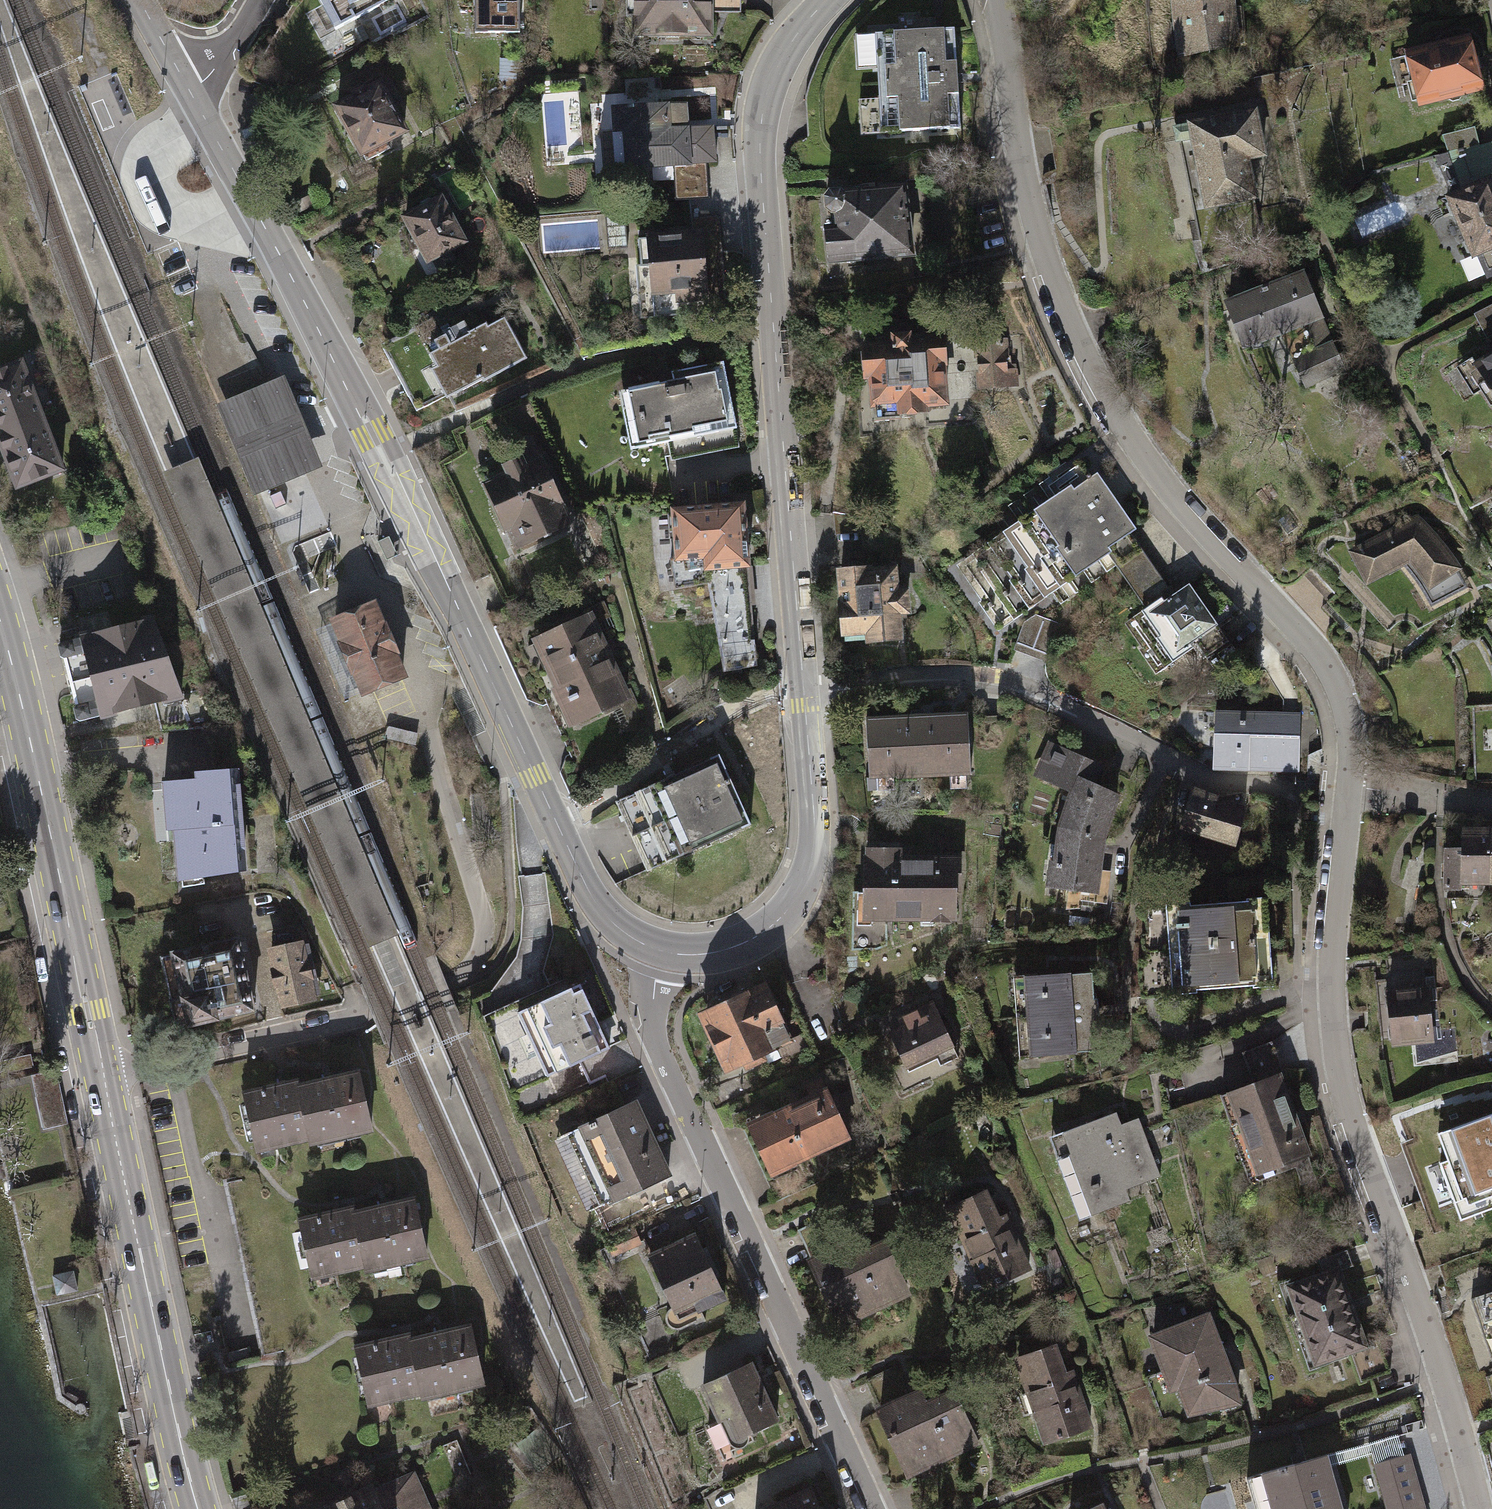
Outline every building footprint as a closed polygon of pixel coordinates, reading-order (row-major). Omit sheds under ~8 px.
[(326,30),(384,0),(311,0),(326,30)] [(469,33),(516,33),(516,0),(469,0),(469,33)] [(739,0),(622,0),(623,42),(707,43),(707,16),(739,16),(739,0)] [(1234,0),(1162,0),(1174,57),(1239,45),(1234,0)] [(1470,34),(1403,51),(1417,108),(1484,91),(1470,34)] [(955,35),(867,37),(870,133),(958,130),(955,35)] [(355,98),(338,108),(366,161),(389,149),(385,141),(404,131),(380,85),(367,92),(365,87),(353,93),(355,98)] [(685,105),(613,110),(615,131),(611,131),(613,169),(673,165),(675,201),(709,199),(707,163),(715,162),(712,127),(687,129),(685,105)] [(1255,106),(1183,122),(1203,209),(1254,197),(1246,162),(1267,157),(1255,106)] [(1449,194),(1490,175),(1491,179),(1491,141),(1479,145),(1474,127),(1441,136),(1447,153),(1433,156),(1449,194)] [(1443,197),(1471,259),(1477,257),(1491,250),(1491,179),(1490,175),(1449,194),(1443,197)] [(914,249),(908,184),(832,192),(835,228),(823,229),(826,258),(914,249)] [(440,199),(405,219),(413,232),(405,237),(413,250),(420,246),(437,276),(448,275),(459,269),(448,250),(463,241),(440,199)] [(692,236),(638,240),(639,265),(643,267),(644,284),(637,284),(639,319),(663,317),(662,292),(677,291),(677,300),(705,298),(706,316),(725,314),(718,216),(691,218),(692,236)] [(1477,257),(1488,281),(1491,279),(1491,250),(1477,257)] [(1306,266),(1224,298),(1245,350),(1283,336),(1324,319),(1327,318),(1306,266)] [(1474,314),(1487,340),(1491,337),(1491,305),(1474,314)] [(397,356),(389,360),(408,397),(416,392),(424,407),(448,395),(449,397),(524,357),(504,319),(487,327),(485,324),(468,333),(463,323),(442,334),(430,312),(409,324),(412,329),(389,341),(397,356)] [(1291,358),(1332,339),(1324,319),(1283,336),(1291,358)] [(935,339),(851,345),(856,425),(941,419),(935,339)] [(1332,339),(1291,358),(1306,391),(1348,371),(1332,339)] [(1007,345),(972,347),(974,396),(1010,395),(1007,345)] [(1491,398),(1491,351),(1471,363),(1491,398)] [(641,425),(634,427),(638,448),(671,442),(673,455),(738,442),(737,432),(723,362),(694,368),(695,377),(666,382),(664,395),(635,402),(641,425)] [(0,378),(0,430),(2,436),(55,418),(37,365),(0,378)] [(276,389),(229,409),(260,482),(308,462),(276,389)] [(75,467),(55,418),(2,436),(19,488),(75,467)] [(161,474),(369,949),(399,936),(199,458),(161,474)] [(509,475),(488,485),(496,502),(495,510),(497,518),(502,524),(507,528),(516,548),(568,524),(539,461),(525,468),(521,460),(505,467),(509,475)] [(1107,553),(1120,573),(1141,557),(1125,539),(1132,535),(1089,479),(1063,495),(1107,553)] [(1107,553),(1063,495),(1026,521),(1070,582),(1107,553)] [(743,504),(672,510),(673,516),(669,516),(670,531),(674,531),(676,559),(673,560),(677,582),(710,576),(718,621),(736,663),(744,661),(756,656),(743,504)] [(1346,555),(1365,590),(1410,566),(1434,609),(1467,590),(1425,513),(1346,555)] [(1070,582),(1026,521),(1007,533),(1049,595),(1070,582)] [(1049,595),(1007,533),(987,545),(1031,608),(1049,595)] [(389,537),(378,541),(387,560),(397,555),(389,537)] [(1031,608),(987,545),(970,556),(1016,620),(1031,608)] [(1016,620),(970,556),(954,570),(999,632),(1016,620)] [(914,574),(841,576),(843,649),(915,647),(914,574)] [(1227,638),(1188,588),(1165,606),(1158,597),(1130,619),(1166,665),(1195,643),(1205,656),(1227,638)] [(362,687),(365,692),(404,676),(375,606),(335,622),(356,672),(348,675),(354,690),(362,687)] [(169,617),(58,642),(76,725),(188,700),(169,617)] [(588,617),(538,640),(566,701),(569,700),(577,718),(574,719),(575,721),(626,697),(607,657),(610,656),(604,644),(602,645),(588,617)] [(1301,705),(1214,703),(1212,771),(1299,773),(1301,705)] [(974,726),(864,725),(863,783),(973,784),(974,726)] [(1098,764),(1050,742),(1034,779),(1057,790),(1084,795),(1098,764)] [(719,755),(615,801),(647,870),(750,824),(719,755)] [(204,782),(165,786),(170,833),(179,833),(183,878),(246,873),(237,771),(203,775),(204,782)] [(1251,805),(1188,785),(1173,833),(1236,853),(1251,805)] [(1107,889),(1125,804),(1084,795),(1057,790),(1037,884),(1086,895),(1082,913),(1122,921),(1128,894),(1107,889)] [(1461,824),(1460,845),(1443,845),(1444,889),(1470,888),(1469,883),(1491,883),(1491,825),(1461,824)] [(967,848),(868,851),(869,906),(854,906),(855,952),(894,950),(894,931),(970,928),(967,848)] [(1271,908),(1173,915),(1179,993),(1277,986),(1271,908)] [(244,941),(177,956),(194,1030),(260,1014),(244,941)] [(305,946),(267,955),(280,1012),(318,1003),(305,946)] [(1431,953),(1374,958),(1381,1046),(1440,1043),(1431,953)] [(1091,974),(1020,981),(1024,1023),(1095,1017),(1091,974)] [(786,981),(709,1014),(738,1084),(816,1051),(786,981)] [(576,990),(513,1017),(541,1079),(603,1052),(576,990)] [(941,1010),(883,1038),(912,1095),(970,1067),(941,1010)] [(1099,1055),(1095,1017),(1024,1023),(1026,1061),(1099,1055)] [(1246,1091),(1210,1104),(1239,1191),(1290,1174),(1298,1197),(1323,1189),(1275,1046),(1235,1059),(1246,1091)] [(25,1076),(38,1130),(63,1124),(49,1070),(25,1076)] [(365,1080),(302,1091),(312,1142),(314,1154),(377,1142),(365,1080)] [(301,1083),(243,1093),(254,1153),(312,1142),(302,1091),(301,1083)] [(835,1096),(745,1134),(765,1181),(855,1143),(835,1096)] [(640,1106),(560,1144),(595,1218),(674,1180),(640,1106)] [(1453,1122),(1474,1186),(1491,1179),(1491,1109),(1453,1122)] [(1113,1110),(1037,1135),(1070,1234),(1145,1209),(1136,1182),(1161,1174),(1146,1127),(1121,1134),(1113,1110)] [(1474,1186),(1481,1205),(1491,1201),(1491,1179),(1474,1186)] [(993,1189),(940,1218),(982,1294),(1035,1264),(993,1189)] [(423,1208),(359,1220),(369,1268),(371,1277),(434,1264),(423,1208)] [(358,1213),(300,1224),(311,1280),(369,1268),(359,1220),(358,1213)] [(691,1234),(638,1257),(665,1318),(718,1295),(691,1234)] [(894,1250),(816,1286),(838,1333),(916,1296),(894,1250)] [(1342,1265),(1287,1285),(1316,1367),(1371,1347),(1342,1265)] [(1473,1293),(1491,1364),(1491,1288),(1473,1293)] [(1244,1405),(1211,1311),(1149,1335),(1171,1394),(1179,1392),(1189,1418),(1244,1405)] [(477,1328),(415,1342),(427,1394),(429,1402),(491,1388),(477,1328)] [(414,1338),(355,1351),(367,1408),(427,1394),(415,1342),(414,1338)] [(1058,1345),(1015,1360),(1045,1446),(1096,1429),(1075,1370),(1068,1372),(1058,1345)] [(744,1360),(692,1385),(722,1447),(774,1421),(744,1360)] [(940,1372),(868,1405),(907,1480),(977,1450),(940,1372)] [(1373,1467),(1385,1508),(1426,1508),(1411,1456),(1373,1467)] [(1328,1457),(1248,1480),(1256,1508),(1344,1508),(1328,1457)] [(330,1508),(435,1508),(416,1469),(330,1508)] [(804,1489),(760,1508),(813,1508),(804,1489)]
